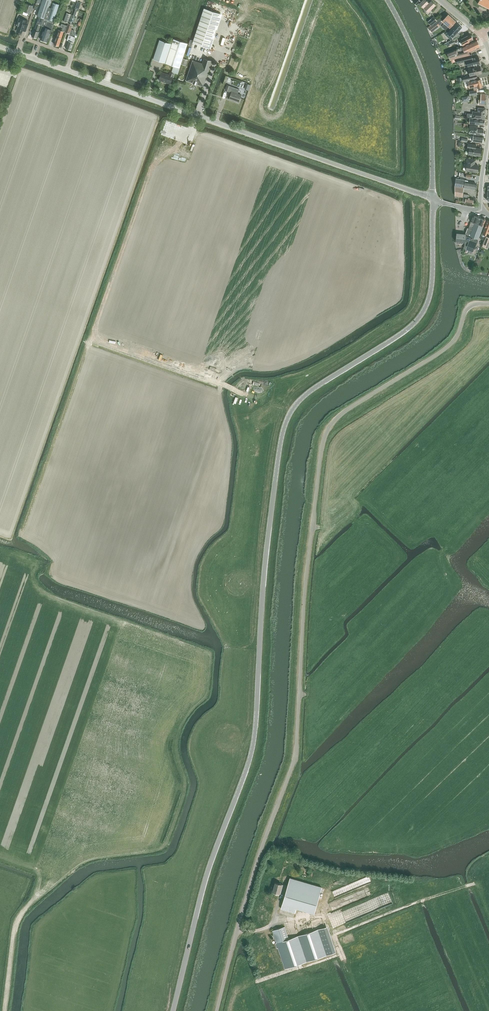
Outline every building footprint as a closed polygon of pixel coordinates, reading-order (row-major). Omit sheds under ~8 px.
[(49,7),(51,0),(43,0),(37,16),(44,18),(54,21),(59,4),(54,2),(52,8),(49,7)] [(419,4),(424,8),(428,12),(436,5),(432,1),(429,3),(426,0),(423,0),(419,4)] [(478,3),(488,8),(488,0),(479,0),(478,3)] [(23,11),(30,14),(33,6),(26,3),(23,11)] [(193,43),(211,49),(222,15),(204,9),(193,43)] [(450,27),(456,21),(448,14),(443,21),(440,18),(437,21),(436,22),(431,26),(434,30),(443,22),(445,23),(443,25),(446,27),(448,25),(450,27)] [(18,28),(17,31),(22,33),(23,30),(26,31),(28,24),(27,24),(29,21),(19,17),(17,25),(18,26),(18,28)] [(434,17),(428,21),(431,25),(431,26),(436,22),(437,21),(434,17)] [(54,21),(44,18),(41,26),(45,27),(41,39),(42,40),(43,41),(45,42),(46,41),(48,42),(55,22),(54,21)] [(447,32),(445,34),(451,40),(460,35),(457,32),(458,32),(457,32),(459,30),(459,31),(459,30),(462,27),(457,22),(455,25),(454,24),(452,27),(448,32),(447,32)] [(39,31),(41,25),(37,23),(34,30),(34,29),(32,36),(33,37),(35,37),(36,38),(37,38),(39,31)] [(74,42),(76,37),(75,37),(75,36),(75,35),(74,34),(73,32),(73,30),(71,29),(73,24),(68,23),(65,32),(69,33),(69,35),(67,40),(68,41),(66,48),(71,50),(74,43),(74,42)] [(54,44),(59,45),(64,31),(59,30),(54,44)] [(464,36),(459,39),(462,45),(473,39),(472,39),(473,38),(472,36),(471,36),(470,34),(465,37),(464,36)] [(165,63),(180,68),(188,43),(173,39),(172,44),(159,40),(153,59),(165,63)] [(480,47),(477,40),(462,47),(448,53),(451,60),(452,60),(454,59),(457,58),(458,58),(470,55),(469,52),(480,47)] [(457,58),(456,59),(457,63),(467,61),(468,67),(481,64),(479,56),(473,58),(472,54),(470,55),(458,58),(457,58)] [(186,80),(204,86),(212,61),(204,58),(202,63),(193,60),(186,80)] [(470,76),(463,77),(463,81),(477,78),(476,75),(482,73),(480,66),(468,69),(470,76)] [(162,72),(159,80),(170,84),(174,73),(171,73),(171,72),(170,75),(162,72)] [(476,80),(468,82),(470,88),(473,87),(474,89),(478,88),(482,87),(481,79),(476,80)] [(230,86),(229,91),(232,92),(229,98),(239,102),(241,94),(238,93),(239,89),(230,86)] [(467,113),(467,117),(472,117),(472,118),(474,118),(477,118),(485,119),(486,109),(478,108),(478,112),(472,111),(472,114),(467,113)] [(470,125),(469,133),(483,135),(484,129),(477,129),(478,125),(470,125)] [(468,154),(480,156),(481,149),(476,148),(476,145),(468,144),(467,148),(469,148),(468,154)] [(478,165),(475,164),(475,160),(467,159),(466,163),(467,163),(466,171),(477,172),(478,171),(479,166),(478,165)] [(455,186),(475,189),(476,184),(475,183),(467,181),(467,180),(456,178),(455,186)] [(463,197),(464,188),(455,186),(455,196),(463,197)] [(463,202),(473,204),(474,199),(469,198),(469,195),(464,194),(463,202)] [(467,246),(475,249),(486,219),(474,215),(469,228),(468,228),(465,234),(465,242),(464,242),(464,245),(467,246)] [(488,231),(488,221),(488,220),(483,233),(482,233),(480,238),(484,239),(487,231),(488,232),(488,231)] [(464,242),(465,242),(465,234),(457,233),(456,241),(464,242)] [(327,882),(330,870),(320,868),(317,879),(327,882)] [(320,887),(290,878),(281,908),(296,912),(297,907),(313,912),(320,887)] [(280,894),(282,885),(275,882),(272,892),(280,894)] [(370,909),(390,902),(387,894),(386,898),(382,898),(381,896),(380,903),(379,899),(379,898),(378,895),(371,897),(371,898),(371,904),(369,898),(364,900),(364,906),(366,906),(366,903),(369,902),(370,904),(374,904),(370,906),(370,909)] [(347,919),(363,913),(362,911),(356,913),(354,907),(353,907),(344,910),(347,919)] [(276,943),(275,943),(277,948),(278,948),(285,969),(336,952),(327,926),(288,939),(284,927),(272,930),(276,943)]
